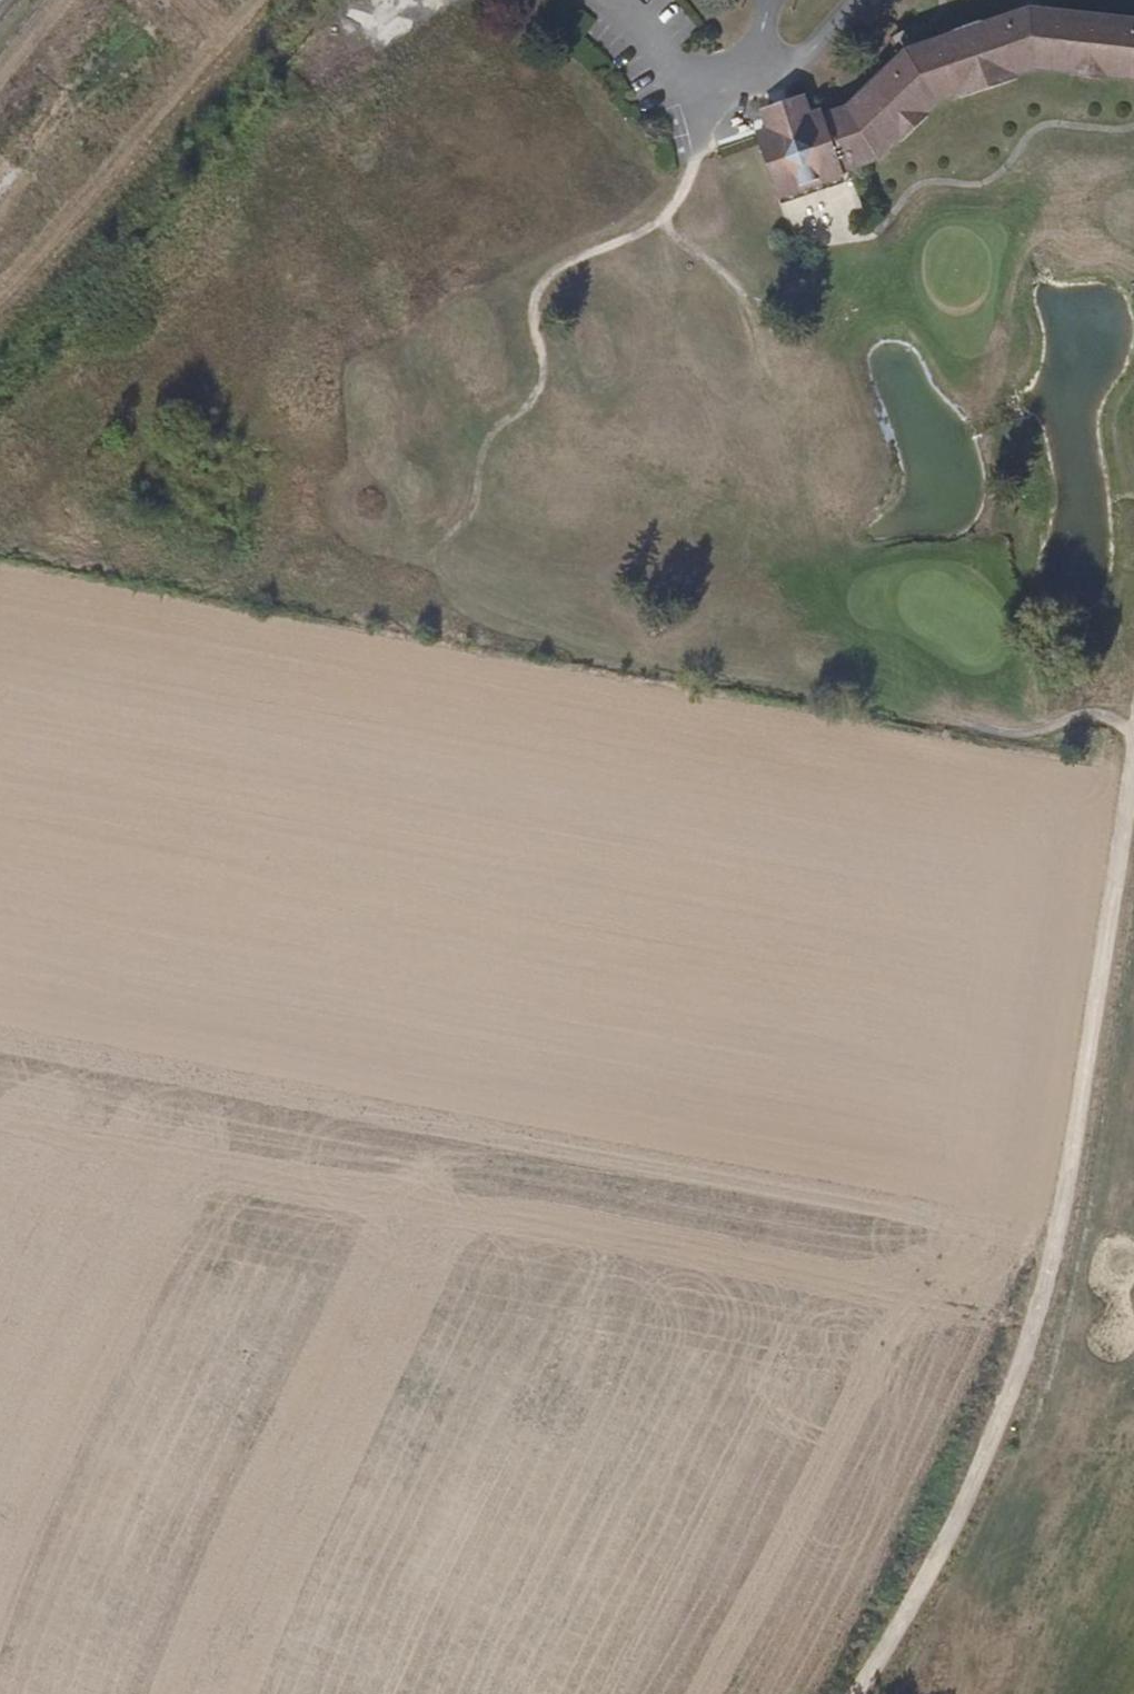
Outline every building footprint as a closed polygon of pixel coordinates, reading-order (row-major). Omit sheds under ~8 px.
[(1041,14),(1040,0),(1029,0),(1019,0),(1019,15),(918,49),(910,37),(894,49),(900,59),(846,112),(824,118),(820,105),(811,107),(806,91),(756,108),(761,125),(752,128),(779,207),(847,183),(842,169),(873,158),(894,138),(901,143),(930,116),(924,111),(937,99),(956,92),(958,101),(1018,80),(1015,72),(1037,64),(1069,68),(1068,78),(1106,82),(1106,73),(1133,77),(1133,24),(1041,14)]
